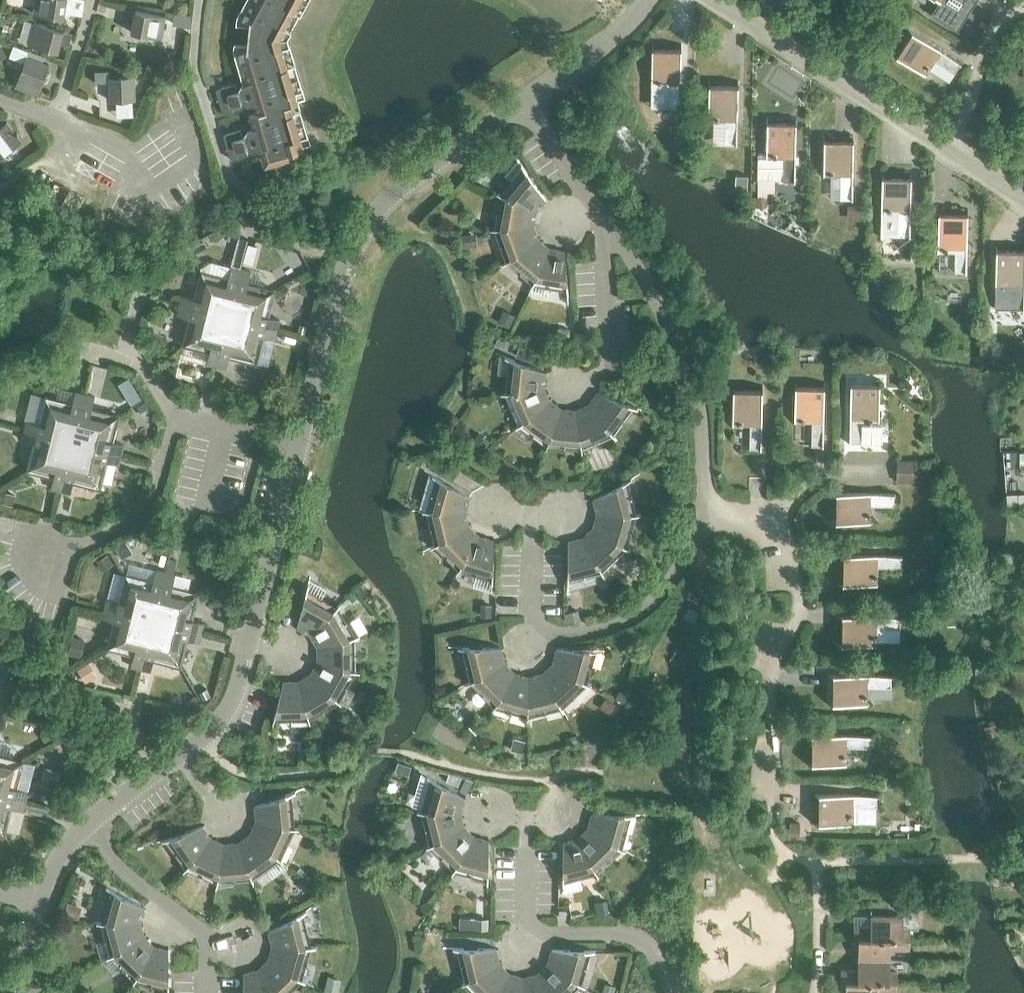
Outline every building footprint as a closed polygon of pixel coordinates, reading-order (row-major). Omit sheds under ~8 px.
[(82,13),(84,0),(35,0),(33,13),(63,18),(64,10),(82,13)] [(288,19),(254,0),(251,0),(242,15),(238,13),(236,16),(235,24),(248,25),(247,35),(278,38),(288,19)] [(299,0),(254,0),(288,19),(299,0)] [(940,2),(932,15),(952,28),(970,0),(974,3),(976,0),(937,0),(940,2)] [(131,31),(160,37),(164,15),(126,8),(124,16),(133,18),(131,31)] [(190,15),(174,12),(172,24),(189,27),(190,15)] [(61,37),(69,40),(72,32),(34,22),(28,43),(57,51),(61,37)] [(954,73),(960,63),(912,31),(896,56),(924,75),(934,60),(954,73)] [(284,59),(278,38),(247,35),(246,44),(233,43),(232,50),(233,55),(239,53),(244,71),(284,59)] [(668,107),(680,107),(681,50),(651,49),(651,83),(668,83),(668,107)] [(15,86),(38,95),(49,64),(26,56),(15,86)] [(250,92),(291,80),(284,59),(244,71),(250,92)] [(133,75),(109,76),(109,70),(94,71),(95,82),(109,82),(110,100),(134,99),(133,75)] [(289,104),(290,105),(297,103),(291,80),(250,92),(256,112),(257,113),(289,104)] [(234,83),(225,86),(227,93),(236,91),(234,83)] [(724,144),(736,144),(738,86),(708,85),(707,119),(725,120),(724,144)] [(239,100),(230,103),(232,110),(241,108),(239,100)] [(296,126),(290,105),(289,104),(257,113),(256,112),(249,115),(255,138),(296,126)] [(756,180),(794,181),(796,123),(766,122),(765,156),(757,156),(756,180)] [(19,142),(5,123),(0,126),(0,156),(19,142)] [(296,126),(255,138),(262,161),(302,149),(296,126)] [(240,129),(230,132),(233,139),(242,137),(240,129)] [(840,198),(852,198),(853,140),(823,140),(823,174),(840,174),(840,198)] [(245,146),(235,149),(238,156),(247,154),(245,146)] [(500,194),(535,211),(545,200),(523,167),(500,194)] [(734,189),(749,189),(749,174),(734,174),(734,189)] [(880,235),(909,235),(911,177),(881,177),(880,235)] [(533,225),(535,211),(500,194),(494,229),(533,225)] [(967,214),(938,213),(937,251),(938,251),(938,271),(954,271),(966,272),(967,214)] [(506,261),(538,239),(533,225),(494,229),(506,261)] [(457,235),(459,247),(475,245),(473,233),(457,235)] [(532,283),(549,248),(538,239),(506,261),(532,283)] [(549,248),(532,283),(567,290),(563,251),(549,248)] [(995,250),(994,288),(994,308),(1012,308),(1023,309),(1023,291),(1023,251),(995,250)] [(228,317),(240,268),(230,266),(227,277),(211,273),(204,278),(228,317)] [(228,317),(267,293),(263,286),(247,282),(250,271),(240,268),(228,317)] [(180,304),(228,317),(204,278),(198,282),(194,298),(182,295),(180,304)] [(228,317),(276,329),(279,319),(267,316),(271,300),(267,293),(228,317)] [(189,340),(228,317),(180,304),(177,314),(189,317),(185,333),(189,340)] [(507,327),(513,314),(502,309),(496,322),(507,327)] [(206,363),(216,365),(228,317),(189,340),(193,347),(209,351),(206,363)] [(244,360),(251,356),(228,317),(216,365),(226,368),(229,356),(244,360)] [(274,338),(276,329),(228,317),(251,356),(258,352),(262,336),(274,338)] [(568,323),(556,321),(554,336),(566,337),(568,323)] [(503,341),(496,338),(493,346),(501,348),(503,341)] [(504,393),(543,387),(545,372),(508,358),(504,393)] [(879,385),(850,384),(849,442),(861,442),(881,443),(881,423),(879,423),(879,385)] [(519,424),(549,400),(543,387),(504,393),(519,424)] [(811,445),(823,445),(824,387),(794,387),(794,421),(811,421),(811,445)] [(749,448),(761,449),(762,391),(732,390),(731,424),(749,424),(749,448)] [(72,442),(84,393),(75,391),(72,403),(56,399),(49,403),(72,442)] [(588,404),(612,434),(633,406),(597,392),(588,404)] [(72,442),(111,418),(107,412),(91,408),(94,396),(84,393),(72,442)] [(546,445),(560,408),(549,400),(519,424),(546,445)] [(24,430),(72,442),(49,403),(42,407),(38,423),(26,420),(24,430)] [(581,448),(612,434),(588,404),(575,410),(581,448)] [(581,448),(575,410),(560,408),(546,445),(581,448)] [(72,442),(121,454),(123,444),(111,441),(115,425),(111,418),(72,442)] [(33,465),(72,442),(24,430),(21,439),(33,442),(29,458),(33,465)] [(50,488),(60,490),(72,442),(33,465),(37,472),(53,476),(50,488)] [(89,485),(96,481),(72,442),(60,490),(70,493),(73,481),(89,485)] [(118,464),(121,454),(72,442),(96,481),(103,477),(107,461),(118,464)] [(896,481),(912,482),(913,459),(897,459),(896,481)] [(426,510),(465,511),(469,497),(435,477),(426,510)] [(596,513),(636,514),(627,480),(593,499),(596,513)] [(869,505),(894,505),(894,493),(836,492),(835,522),(869,522),(869,505)] [(468,525),(465,511),(426,510),(434,544),(468,525)] [(626,547),(636,514),(596,513),(592,527),(626,547)] [(458,569),(478,536),(468,525),(434,544),(458,569)] [(601,571),(626,547),(592,527),(582,537),(601,571)] [(478,536),(458,569),(492,579),(493,540),(478,536)] [(567,580),(601,571),(582,537),(568,541),(567,580)] [(877,567),(901,567),(901,555),(843,554),(842,584),(876,584),(877,567)] [(152,620),(165,571),(155,569),(152,580),(136,576),(129,580),(152,620)] [(152,620),(192,596),(188,589),(172,585),(175,574),(165,571),(152,620)] [(104,607),(152,620),(129,580),(122,585),(118,601),(106,598),(104,607)] [(309,634),(337,606),(306,589),(296,627),(309,634)] [(152,620),(201,632),(203,622),(192,619),(196,603),(192,596),(152,620)] [(493,605),(483,603),(482,613),(492,615),(493,605)] [(317,647),(354,636),(337,606),(309,634),(317,647)] [(113,643),(152,620),(104,607),(102,617),(113,620),(109,636),(113,643)] [(875,627),(899,628),(900,616),(842,615),(841,644),(875,645),(875,627)] [(130,666),(140,668),(152,620),(113,643),(117,650),(133,654),(130,666)] [(169,663),(176,659),(152,620),(140,668),(150,671),(153,659),(169,663)] [(198,642),(201,632),(152,620),(176,659),(183,655),(187,639),(198,642)] [(317,661),(355,670),(354,636),(317,647),(317,661)] [(470,681),(504,662),(500,648),(461,647),(470,681)] [(552,663),(586,683),(595,649),(556,649),(552,663)] [(338,701),(355,670),(317,661),(310,674),(338,701)] [(494,706),(514,672),(504,662),(470,681),(494,706)] [(560,707),(586,683),(552,663),(542,673),(560,707)] [(527,716),(528,676),(514,672),(494,706),(527,716)] [(527,716),(560,707),(542,673),(528,676),(527,716)] [(308,719),(338,701),(310,674),(297,681),(308,719)] [(866,686),(890,687),(890,675),(832,674),(832,703),(866,704),(866,686)] [(273,719),(308,719),(297,681),(283,681),(273,719)] [(845,746),(869,747),(870,735),(811,734),(811,763),(845,764),(845,746)] [(15,764),(11,758),(0,755),(0,774),(15,764)] [(25,800),(27,790),(16,787),(19,771),(15,764),(0,774),(0,794),(25,800)] [(421,811),(460,812),(464,797),(430,777),(421,811)] [(256,821),(294,827),(291,792),(254,805),(256,821)] [(25,800),(0,794),(0,827),(7,823),(11,807),(22,810),(25,800)] [(852,806),(876,806),(876,794),(818,794),(818,823),(852,824),(852,806)] [(463,826),(460,812),(421,811),(429,845),(463,826)] [(587,828),(621,848),(630,814),(591,813),(587,828)] [(279,859),(294,827),(256,821),(250,834),(279,859)] [(185,867),(210,837),(202,825),(165,839),(185,867)] [(453,870),(473,836),(463,826),(429,845),(453,870)] [(596,872),(621,848),(587,828),(577,838),(596,872)] [(251,879),(279,859),(250,834),(238,842),(251,879)] [(473,836),(453,870),(487,879),(488,840),(473,836)] [(217,882),(223,843),(210,837),(185,867),(217,882)] [(562,881),(596,872),(577,838),(562,841),(562,881)] [(217,882),(251,879),(238,842),(223,843),(217,882)] [(100,922),(139,922),(143,907),(109,888),(100,922)] [(272,945),(311,946),(302,912),(268,931),(272,945)] [(853,937),(909,939),(909,929),(902,928),(902,916),(870,916),(870,927),(853,926),(853,937)] [(110,955),(143,935),(139,922),(100,922),(110,955)] [(134,980),(153,946),(143,935),(110,955),(134,980)] [(909,949),(909,939),(853,937),(853,948),(857,949),(857,959),(889,960),(890,948),(909,949)] [(301,979),(311,946),(272,945),(268,959),(301,979)] [(153,946),(134,980),(168,989),(168,949),(153,946)] [(464,982),(499,963),(495,948),(456,947),(464,982)] [(547,964),(580,984),(590,950),(551,949),(547,964)] [(301,979),(268,959),(258,969),(271,992),(287,992),(301,979)] [(889,971),(889,960),(857,959),(857,970),(840,969),(840,980),(896,981),(897,971),(889,971)] [(509,973),(499,963),(464,982),(476,992),(497,992),(509,973)] [(580,984),(547,964),(537,973),(547,992),(571,992),(580,984)] [(258,969),(243,973),(243,992),(271,992),(258,969)] [(523,977),(509,973),(497,992),(522,992),(523,977)] [(537,973),(523,977),(522,992),(547,992),(537,973)] [(896,981),(840,980),(840,991),(845,992),(877,992),(877,991),(896,991),(896,981)]
